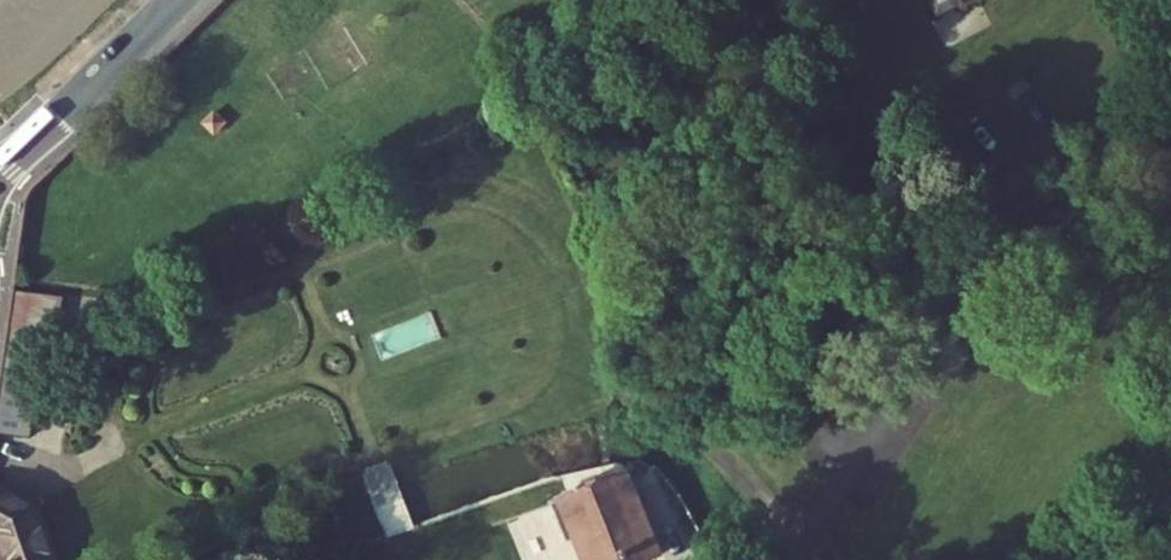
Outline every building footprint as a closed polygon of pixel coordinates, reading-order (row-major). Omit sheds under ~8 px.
[(949,29),(971,15),(976,20),(1010,0),(932,0),(949,29)] [(0,364),(0,365),(0,388),(35,393),(38,370),(0,364)] [(27,446),(35,393),(0,388),(0,442),(27,446)] [(580,559),(659,559),(628,481),(559,508),(580,559)] [(27,505),(0,497),(0,559),(48,559),(27,505)]
